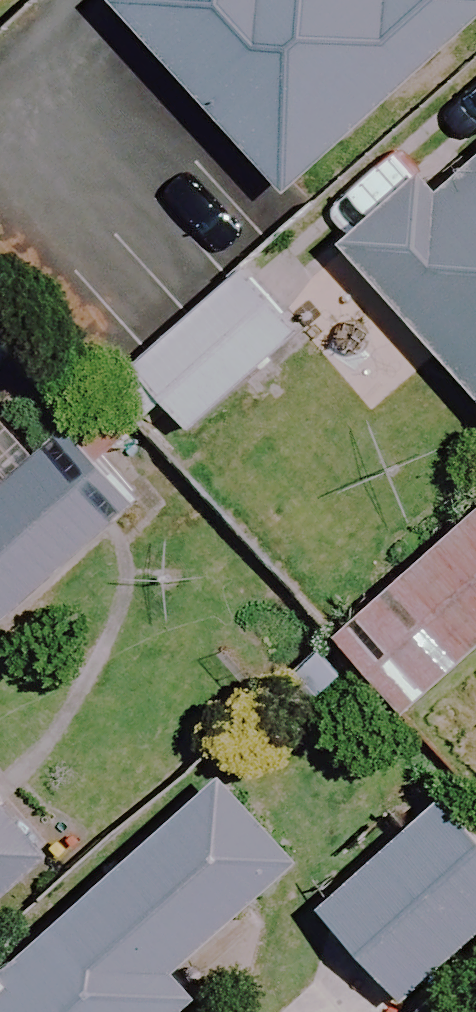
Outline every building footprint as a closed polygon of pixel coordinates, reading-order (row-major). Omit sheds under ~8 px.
[(105,4),(275,190),(475,7),(475,0),(109,0),(105,4)] [(342,260),(475,410),(475,139),(342,260)] [(290,333),(235,271),(122,372),(176,434),(290,333)] [(50,442),(0,484),(0,618),(116,519),(50,442)] [(331,635),(401,713),(475,645),(475,504),(331,635)] [(233,766),(0,973),(0,1011),(183,1011),(209,989),(184,962),(309,850),(233,766)] [(463,790),(333,900),(413,995),(475,942),(475,806),(463,790)] [(0,819),(0,893),(36,862),(0,819)]
